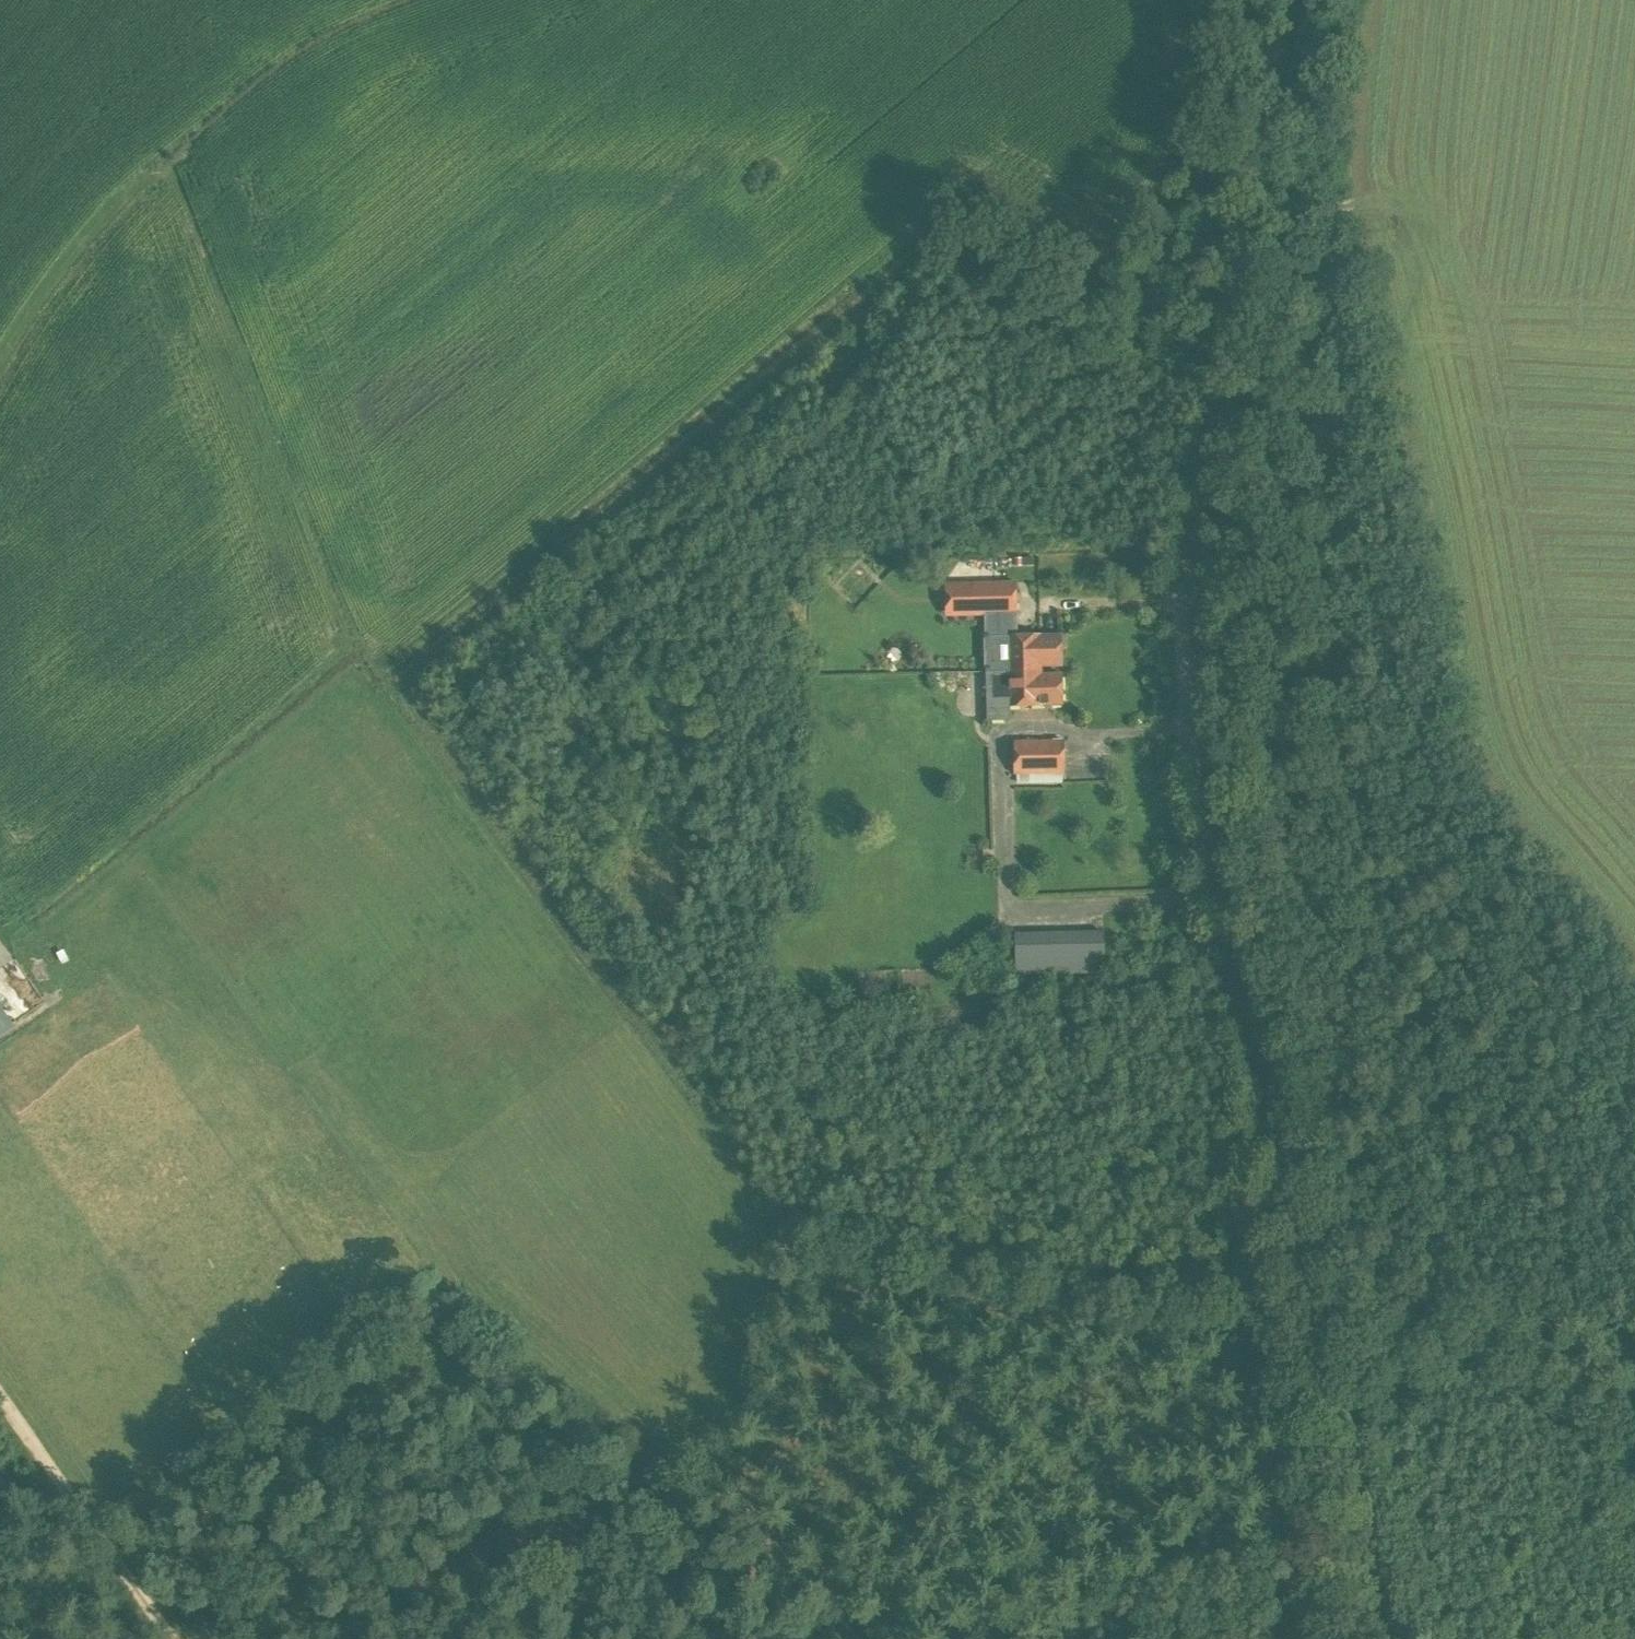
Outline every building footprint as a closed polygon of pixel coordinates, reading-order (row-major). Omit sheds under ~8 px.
[(985,671),(1006,671),(1041,670),(1041,666),(1061,665),(1061,635),(1040,635),(1017,635),(1016,582),(946,583),(946,616),(984,615),(985,639),(984,639),(985,671)] [(1006,671),(985,671),(986,721),(1010,721),(1010,706),(1063,705),(1063,704),(1062,704),(1061,674),(1042,674),(1041,670),(1006,671)] [(1014,773),(1064,773),(1063,740),(1014,740),(1014,773)] [(1016,932),(1015,971),(1104,973),(1105,934),(1016,932)] [(0,1006),(0,1041),(17,1029),(0,1006)]
